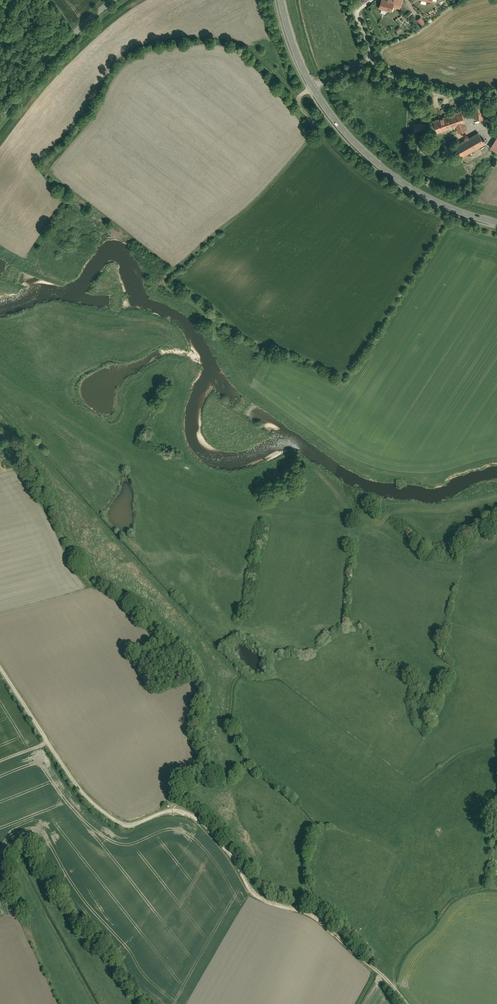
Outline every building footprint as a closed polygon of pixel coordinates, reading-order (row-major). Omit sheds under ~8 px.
[(378,8),(391,12),(392,7),(400,9),(402,0),(381,0),(378,8)] [(420,16),(415,19),(420,25),(425,22),(420,16)] [(474,105),(475,120),(483,119),(482,104),(474,105)] [(432,121),(436,133),(455,127),(457,133),(468,129),(462,111),(432,121)] [(413,124),(414,133),(426,131),(424,122),(413,124)] [(453,146),(459,157),(484,144),(478,132),(453,146)] [(417,144),(416,158),(425,159),(425,156),(433,157),(434,148),(427,148),(427,145),(417,144)]
